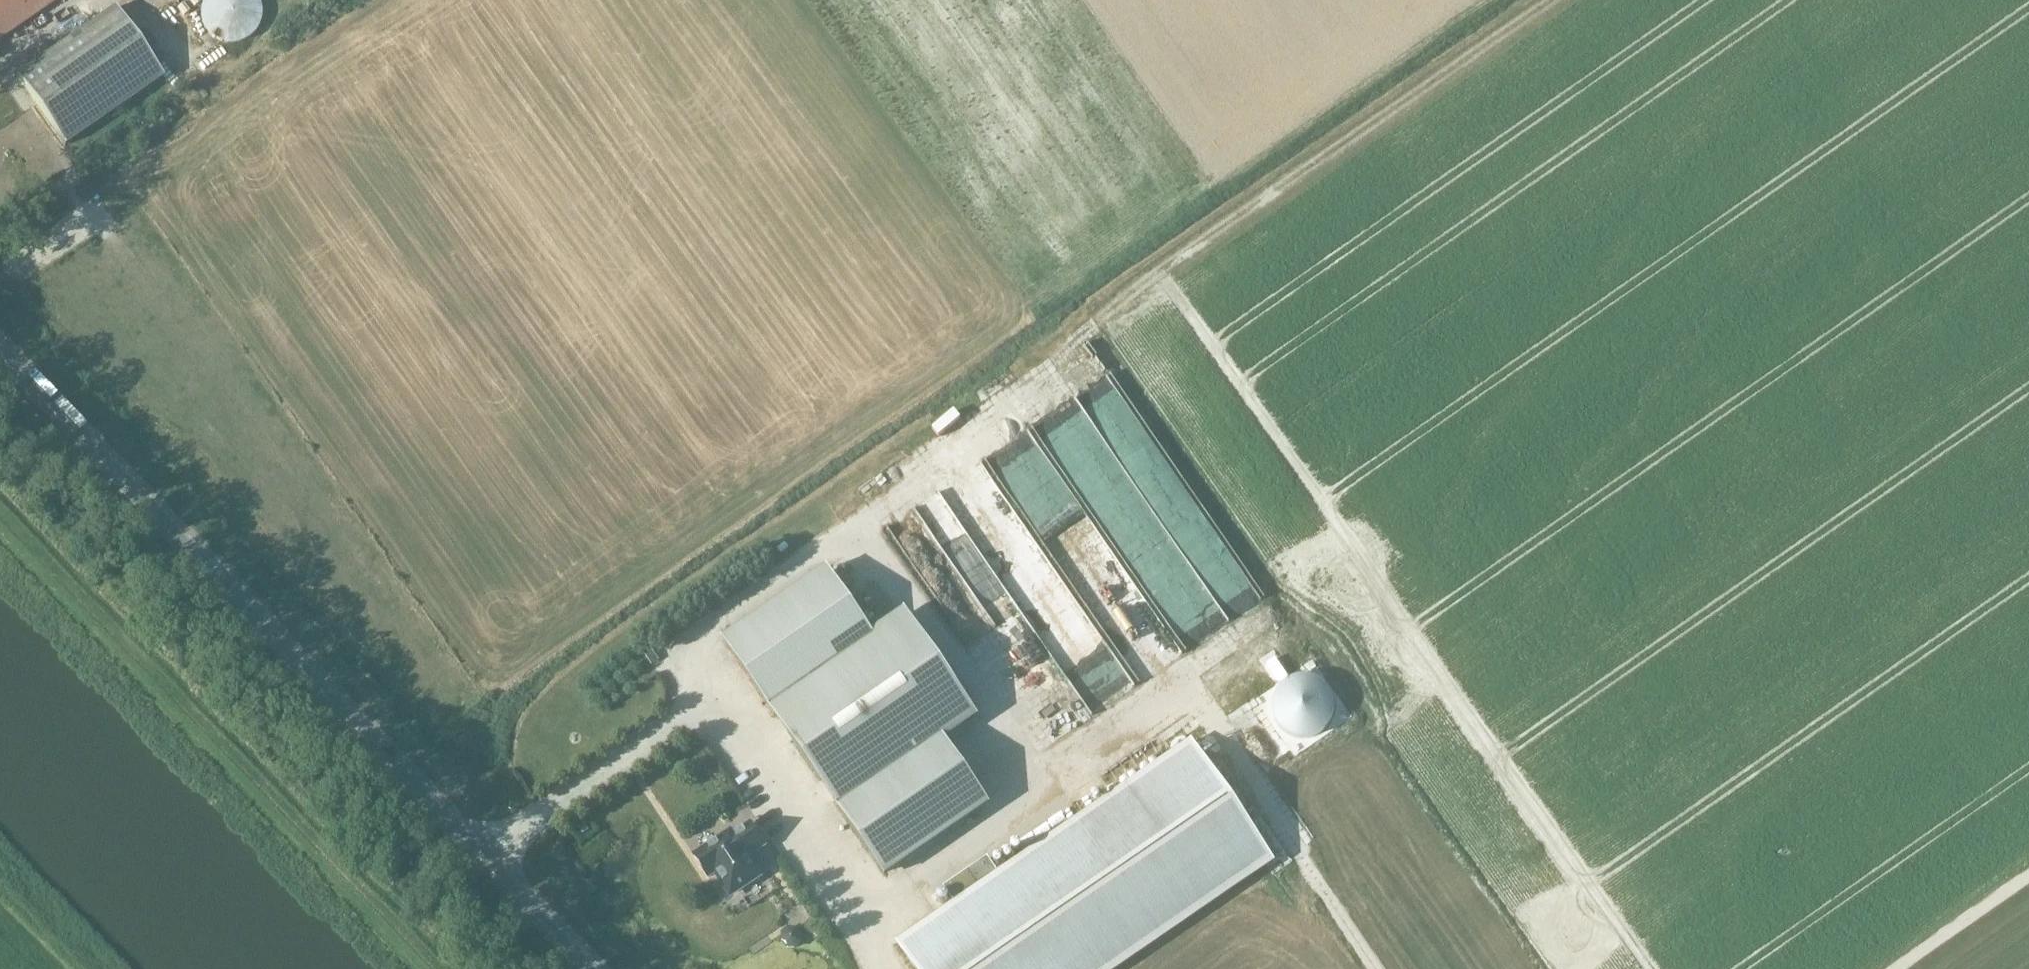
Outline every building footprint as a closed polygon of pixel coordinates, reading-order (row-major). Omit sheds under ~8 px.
[(57,0),(0,0),(0,40),(57,0)] [(262,9),(260,0),(204,0),(202,13),(204,24),(207,31),(215,39),(222,43),(233,43),(243,41),(253,35),(258,29),(261,20),(262,9)] [(164,77),(115,7),(16,75),(66,147),(164,77)] [(23,47),(10,54),(16,65),(29,58),(23,47)] [(904,615),(871,637),(827,572),(726,641),(885,873),(986,804),(941,739),(974,716),(904,615)] [(646,654),(652,663),(658,659),(652,651),(646,654)] [(1267,665),(1281,685),(1289,679),(1275,659),(1267,665)] [(1292,679),(1290,680),(1287,681),(1285,683),(1283,685),(1281,686),(1279,689),(1278,691),(1276,693),(1275,696),(1274,698),(1273,701),(1273,704),(1273,706),(1272,709),(1273,712),(1273,714),(1274,717),(1275,720),(1276,722),(1277,725),(1279,727),(1281,729),(1283,731),(1285,733),(1287,734),(1289,736),(1292,737),(1294,738),(1297,738),(1300,739),(1303,739),(1305,739),(1308,739),(1311,738),(1313,738),(1316,737),(1318,735),(1321,734),(1323,732),(1325,730),(1327,728),(1329,726),(1330,724),(1331,722),(1332,719),(1333,716),(1334,714),(1334,711),(1334,708),(1334,706),(1334,703),(1333,700),(1333,698),(1332,695),(1330,693),(1329,690),(1327,688),(1325,686),(1323,684),(1321,683),(1319,681),(1316,680),(1314,679),(1311,678),(1309,677),(1306,677),(1303,677),(1300,677),(1298,677),(1295,678),(1292,679)] [(1193,743),(999,876),(987,859),(945,888),(956,905),(898,945),(915,968),(1113,968),(1273,859),(1193,743)] [(746,858),(765,846),(750,824),(749,825),(750,826),(732,837),(730,833),(696,856),(695,855),(694,856),(704,870),(711,865),(731,895),(759,876),(746,858)]
